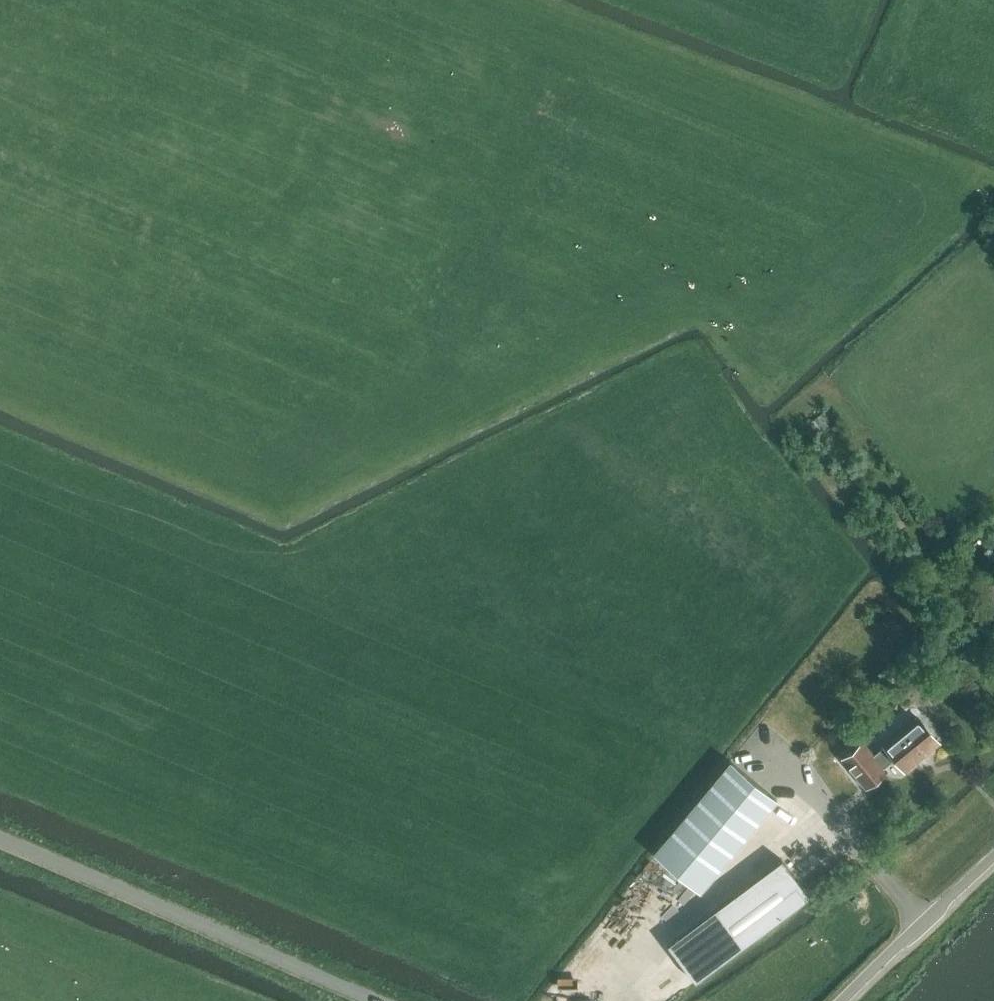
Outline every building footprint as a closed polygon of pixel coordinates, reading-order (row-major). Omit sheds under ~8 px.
[(886,650),(895,656),(904,641),(895,635),(886,650)] [(943,686),(934,676),(923,685),(932,696),(943,686)] [(866,786),(885,771),(883,769),(895,759),(904,770),(940,742),(917,715),(882,743),(885,746),(873,756),(862,743),(843,758),(866,786)] [(776,799),(730,760),(654,852),(700,891),(776,799)] [(810,894),(782,857),(667,943),(695,980),(810,894)]
